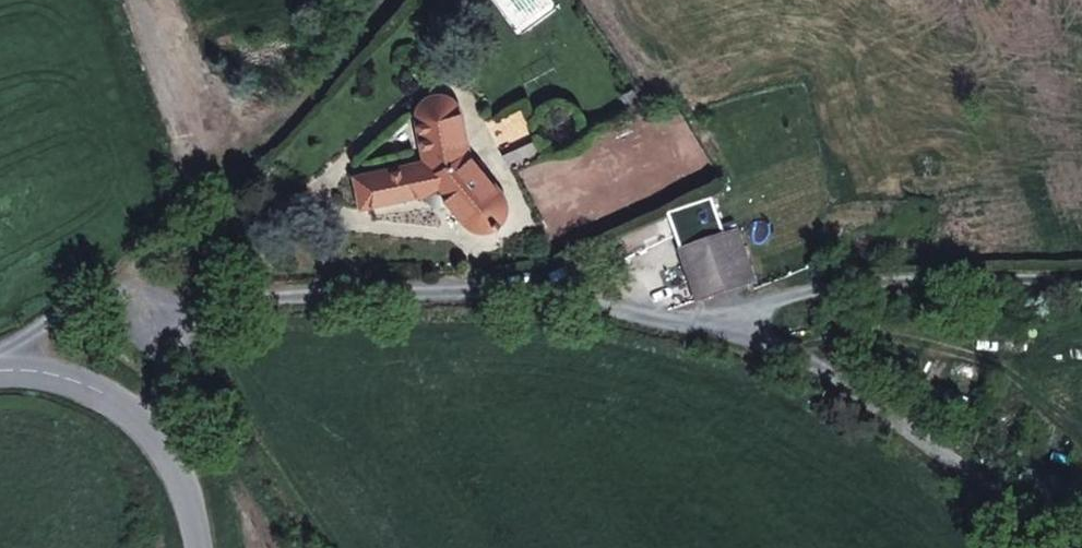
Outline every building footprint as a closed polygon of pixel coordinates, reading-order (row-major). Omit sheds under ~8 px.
[(501,194),(467,155),(459,113),(459,112),(458,110),(457,107),(455,105),(454,103),(452,101),(450,99),(447,98),(445,97),(443,96),(440,96),(437,96),(434,97),(431,97),(429,98),(427,100),(425,101),(423,103),(421,105),(420,107),(418,110),(418,112),(417,114),(417,117),(417,120),(417,122),(426,163),(356,177),(362,206),(426,192),(427,194),(427,196),(428,198),(429,200),(430,201),(432,202),(433,203),(435,204),(436,205),(438,206),(440,206),(442,206),(444,206),(446,205),(447,204),(449,204),(450,203),(466,223),(467,224),(469,226),(472,228),(474,229),(477,230),(479,230),(482,231),(485,231),(488,231),(490,230),(493,229),(495,228),(498,226),(500,224),(502,222),(503,220),(504,217),(505,214),(506,212),(506,209),(506,206),(505,203),(504,201),(503,198),(502,195),(501,194)] [(541,140),(502,159),(512,172),(551,155),(541,140)] [(706,298),(743,285),(752,282),(736,233),(725,237),(711,200),(668,215),(675,235),(695,295),(703,292),(706,298)]
